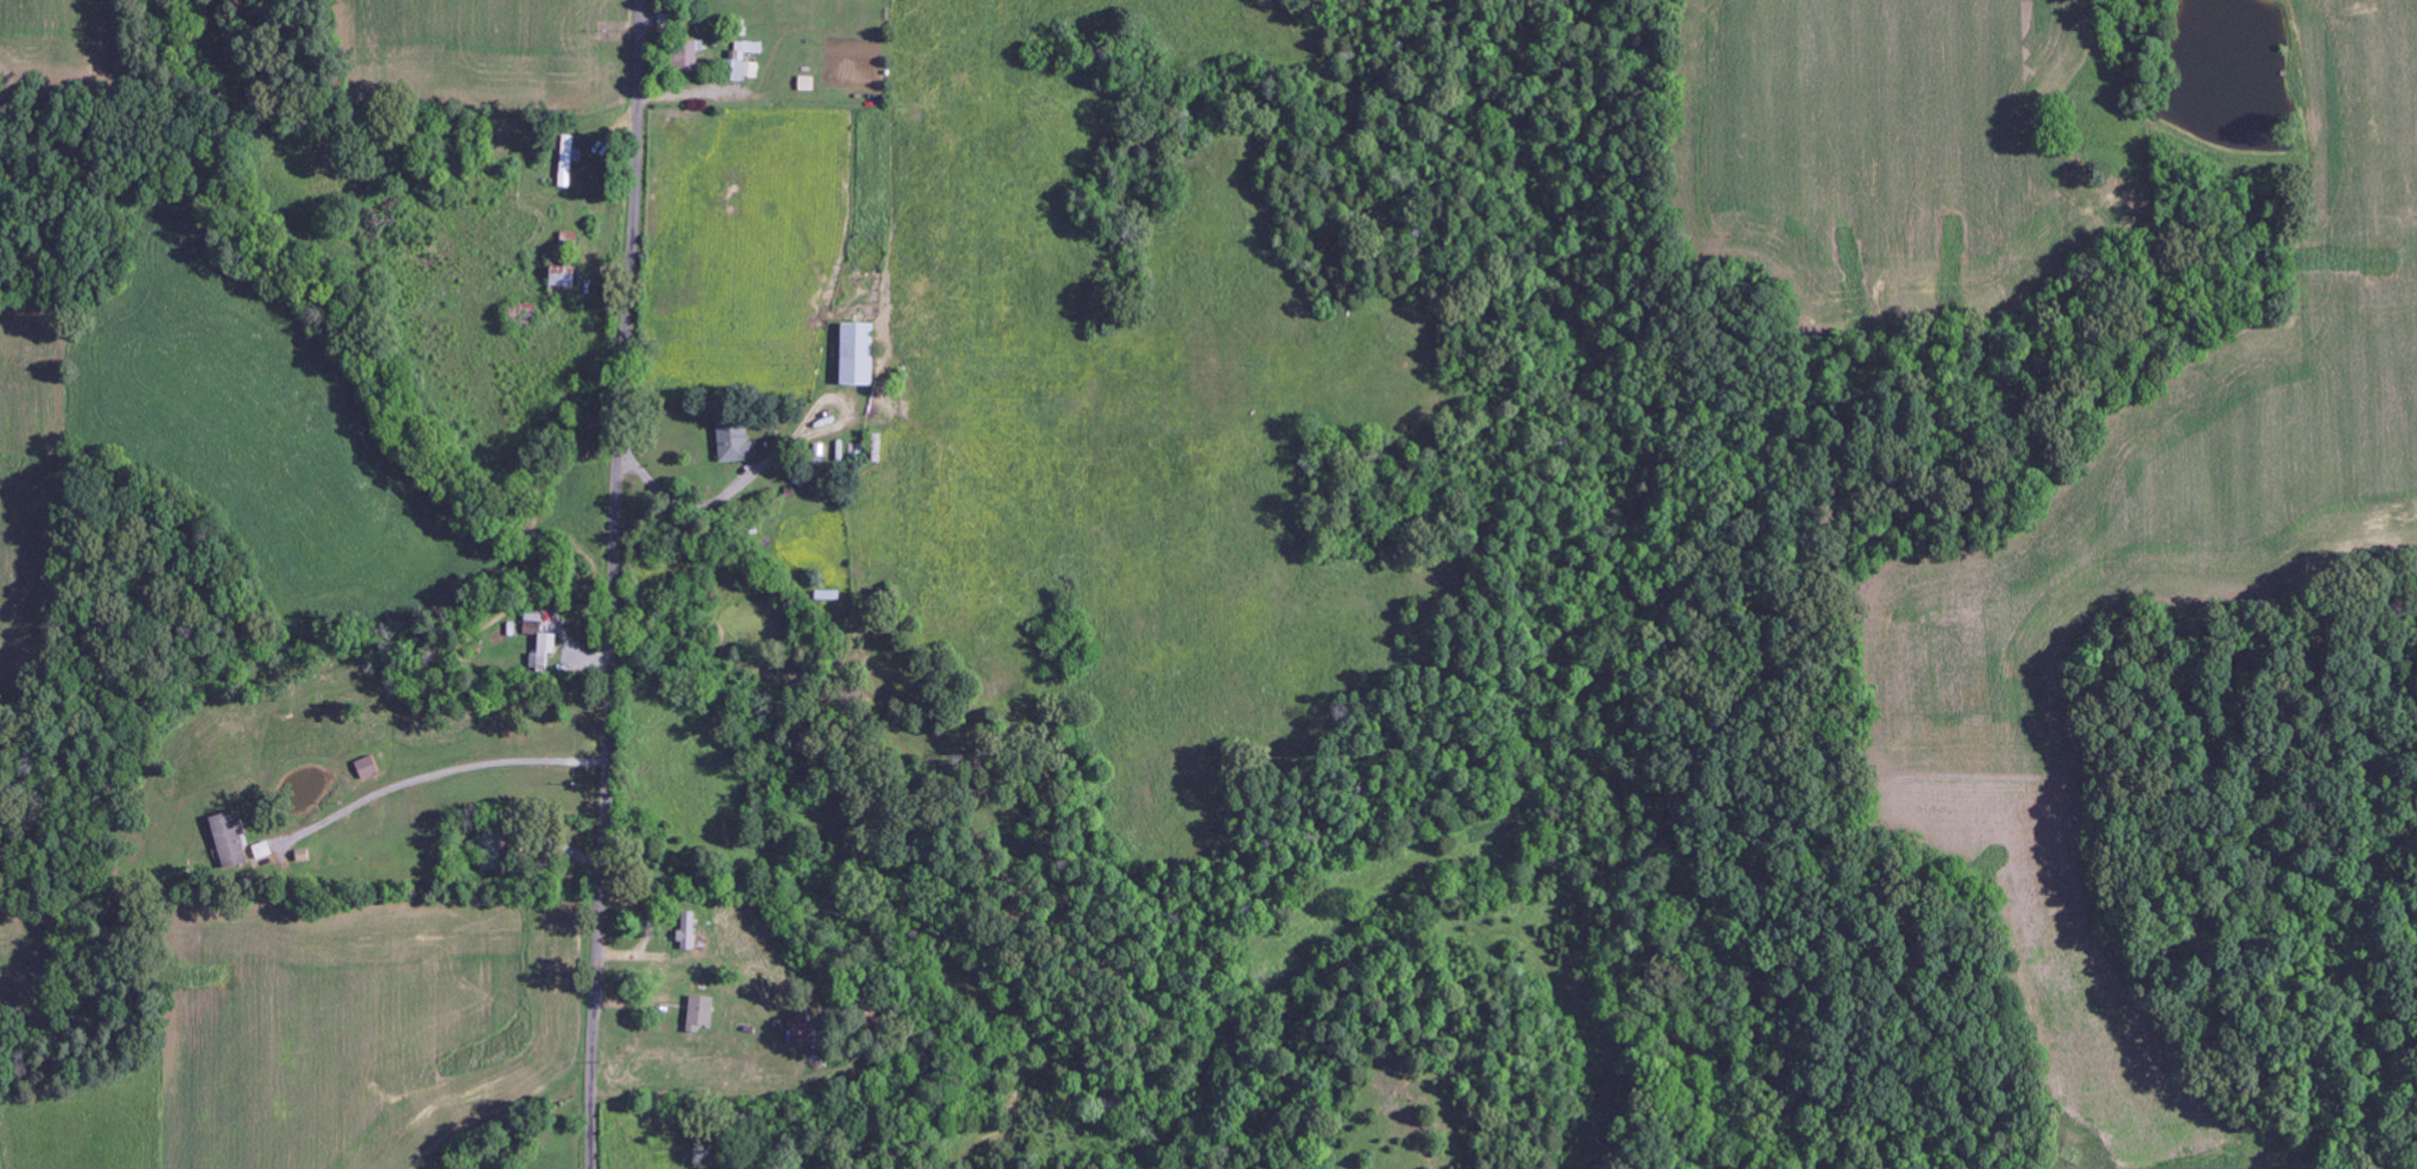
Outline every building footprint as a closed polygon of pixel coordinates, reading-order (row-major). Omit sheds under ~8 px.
[(673,13),(660,16),(662,27),(676,25),(673,13)] [(759,63),(746,62),(746,53),(763,54),(764,43),(732,42),(731,79),(758,80),(759,63)] [(700,51),(705,51),(705,43),(679,43),(678,72),(700,72),(700,51)] [(576,136),(563,136),(562,188),(573,188),(573,162),(583,162),(584,149),(575,149),(576,136)] [(552,294),(576,295),(578,266),(554,265),(552,294)] [(876,386),(877,323),(844,323),(843,385),(876,386)] [(760,459),(758,442),(750,442),(747,414),(718,417),(722,463),(760,459)] [(542,614),(526,613),(525,635),(541,636),(542,614)] [(557,654),(557,635),(539,634),(539,654),(531,654),(531,671),(549,671),(549,654),(557,654)] [(357,762),(363,780),(380,774),(375,756),(357,762)] [(212,818),(225,870),(249,863),(242,836),(248,835),(243,819),(238,821),(235,812),(212,818)] [(482,871),(502,872),(503,835),(483,834),(482,871)] [(697,913),(685,913),(684,932),(682,932),(681,950),(696,951),(697,913)] [(714,1027),(715,998),(691,997),(689,1033),(701,1033),(701,1027),(714,1027)] [(789,1043),(819,1048),(823,1025),(793,1019),(789,1043)]
